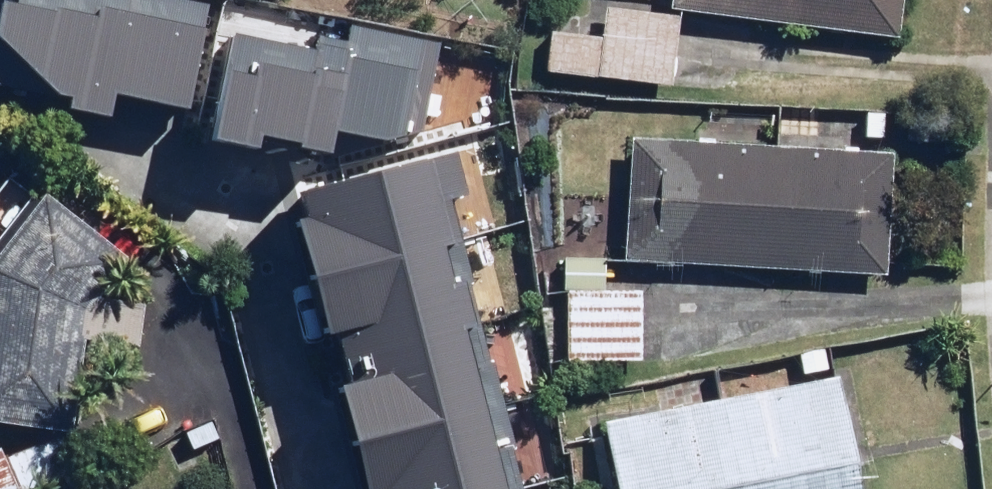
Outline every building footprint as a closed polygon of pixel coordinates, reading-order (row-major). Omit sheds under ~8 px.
[(187,113),(206,11),(144,0),(15,0),(0,78),(187,113)] [(675,5),(902,33),(906,0),(675,0),(675,5)] [(676,84),(682,10),(585,2),(582,30),(554,28),(550,73),(676,84)] [(235,9),(213,129),(333,151),(337,131),(416,145),(434,46),(235,9)] [(894,150),(636,138),(631,259),(888,272),(894,150)] [(460,245),(440,160),(287,195),(307,281),(460,245)] [(47,187),(0,253),(0,418),(73,425),(81,341),(145,347),(149,300),(100,295),(134,247),(47,187)] [(480,331),(460,245),(307,281),(327,366),(480,331)] [(610,254),(566,253),(562,358),(639,361),(642,290),(609,289),(610,254)] [(500,417),(480,331),(327,366),(347,452),(500,417)] [(838,374),(609,418),(623,488),(860,488),(838,374)] [(500,417),(347,452),(356,488),(517,488),(500,417)] [(76,471),(61,436),(7,459),(2,447),(0,448),(0,488),(35,488),(76,471)]
